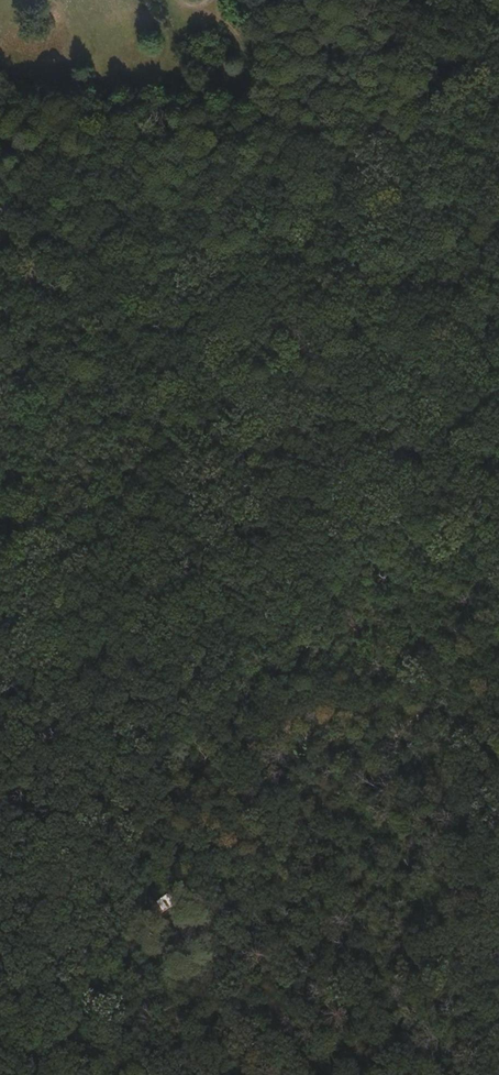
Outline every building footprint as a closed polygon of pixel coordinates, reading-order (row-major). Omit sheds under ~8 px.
[(198,873),(156,901),(163,912),(205,885),(198,873)]
